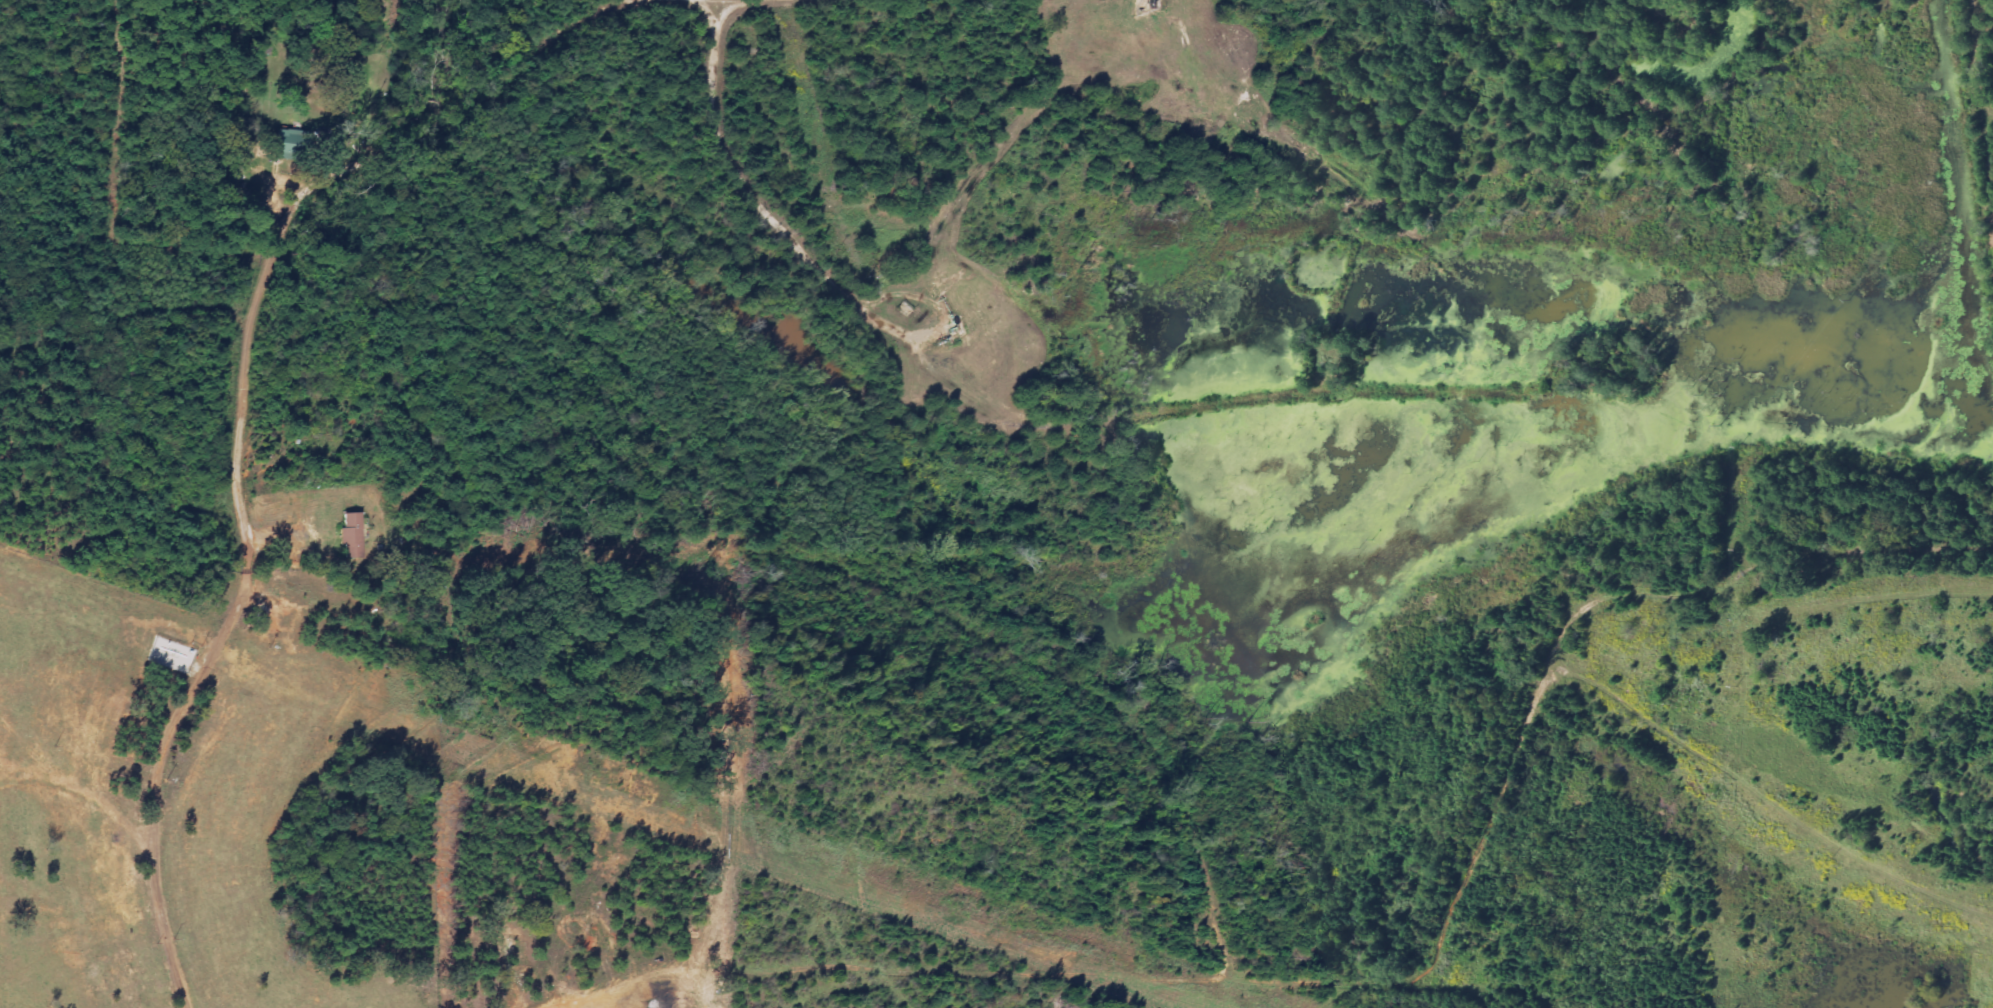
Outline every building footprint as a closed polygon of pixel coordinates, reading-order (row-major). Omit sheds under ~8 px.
[(362,514),(345,515),(347,563),(364,562),(362,514)]
